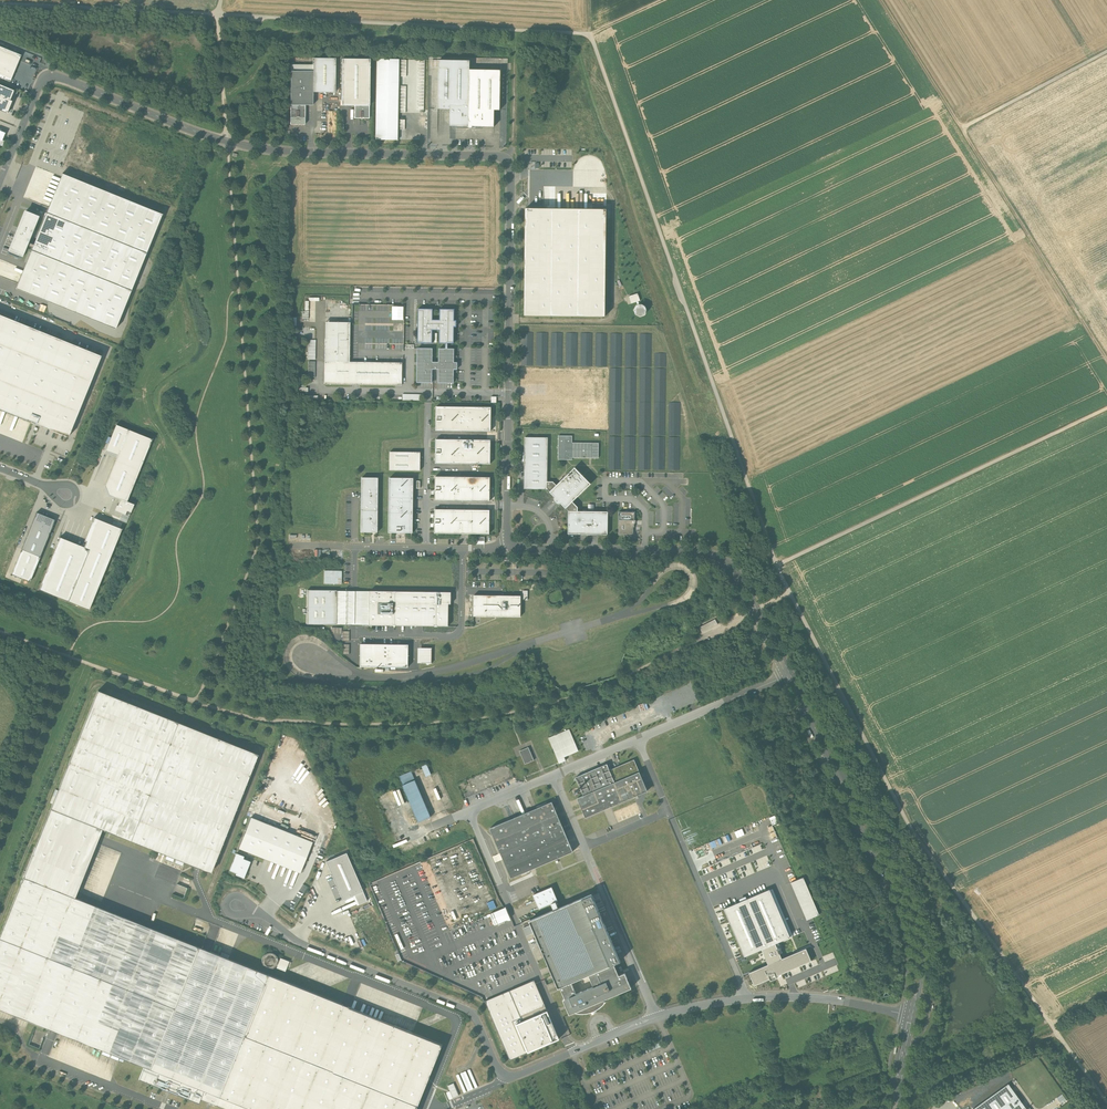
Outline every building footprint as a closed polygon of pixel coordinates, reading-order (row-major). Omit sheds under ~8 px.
[(0,47),(0,78),(10,82),(21,55),(0,47)] [(335,59),(313,58),(313,65),(291,65),(291,105),(305,105),(313,105),(313,92),(335,93),(335,59)] [(370,59),(342,59),(341,106),(354,106),(369,106),(370,59)] [(399,60),(377,59),(375,139),(398,140),(399,60)] [(470,61),(439,60),(439,67),(438,109),(450,109),(450,126),(469,126),(470,70),(470,61)] [(501,70),(470,70),(469,126),(469,127),(469,128),(472,128),(472,127),(472,126),(494,127),(494,110),(500,110),(501,70)] [(0,85),(0,111),(7,114),(12,101),(10,101),(14,91),(0,85)] [(305,105),(291,105),(290,124),(305,125),(305,105)] [(369,106),(354,106),(354,118),(369,119),(369,106)] [(32,251),(16,289),(116,329),(131,291),(132,291),(131,291),(146,254),(147,254),(147,253),(146,253),(162,215),(163,215),(62,174),(62,175),(47,213),(46,213),(47,213),(34,245),(28,242),(38,217),(25,212),(18,228),(20,229),(18,233),(17,232),(8,254),(21,259),(26,245),(33,248),(32,250),(31,250),(32,251)] [(544,186),(544,205),(546,205),(546,198),(559,198),(559,192),(555,192),(555,186),(544,186)] [(606,210),(526,209),(524,316),(605,317),(606,210)] [(626,297),(628,304),(640,300),(638,293),(626,297)] [(644,303),(635,306),(638,315),(646,312),(644,303)] [(376,313),(405,313),(405,304),(372,304),(372,309),(373,309),(373,313),(376,313)] [(454,349),(448,349),(448,343),(454,343),(454,327),(456,327),(456,321),(454,321),(454,309),(440,309),(440,320),(433,320),(433,309),(418,309),(418,343),(432,343),(433,330),(440,330),(439,343),(446,343),(445,349),(439,349),(439,362),(432,362),(432,349),(418,348),(417,382),(432,383),(432,369),(439,369),(439,383),(453,383),(454,369),(457,369),(457,363),(454,363),(454,349)] [(0,315),(0,409),(68,437),(101,356),(0,315)] [(350,322),(325,322),(325,362),(349,362),(350,322)] [(349,362),(325,362),(324,384),(402,385),(402,363),(349,362)] [(560,404),(523,403),(523,420),(560,420),(560,404)] [(491,407),(436,407),(436,430),(491,431),(491,407)] [(25,436),(30,422),(17,419),(16,423),(18,423),(16,429),(25,432),(24,435),(21,434),(21,435),(25,436)] [(152,439),(116,425),(106,450),(118,455),(105,486),(109,495),(120,499),(127,502),(152,439)] [(572,436),(558,436),(558,460),(572,460),(572,458),(572,443),(572,436)] [(548,438),(525,437),(524,489),(547,489),(547,482),(547,481),(548,438)] [(491,440),(436,439),(435,463),(490,464),(491,440)] [(572,443),(572,458),(598,458),(599,443),(572,443)] [(420,452),(390,452),(390,470),(420,471),(420,452)] [(566,508),(569,511),(578,511),(578,507),(573,502),(591,484),(575,467),(556,485),(553,482),(547,481),(547,482),(547,489),(550,492),(551,494),(554,497),(554,498),(554,499),(554,500),(554,501),(555,503),(556,503),(557,504),(559,504),(560,504),(561,504),(566,508)] [(379,478),(362,477),(361,510),(378,510),(379,478)] [(490,477),(435,477),(435,500),(490,501),(490,477)] [(414,478),(390,478),(389,533),(413,533),(414,478)] [(127,502),(120,499),(118,505),(117,505),(115,511),(121,513),(120,516),(128,520),(134,505),(127,502)] [(490,510),(435,509),(435,533),(489,534),(490,510)] [(378,510),(361,510),(361,532),(378,532),(378,510)] [(609,535),(610,512),(578,511),(569,511),(569,534),(609,535)] [(635,512),(619,512),(618,535),(633,535),(633,527),(634,527),(634,524),(635,523),(635,521),(635,520),(634,520),(635,512)] [(55,520),(37,513),(12,574),(30,582),(55,520)] [(39,590),(89,610),(122,529),(94,518),(84,541),(87,542),(85,547),(60,537),(39,590)] [(342,571),(325,571),(324,584),(342,584),(342,571)] [(337,591),(307,590),(307,624),(336,625),(337,591)] [(449,592),(370,591),(369,625),(448,626),(448,604),(449,604),(449,601),(450,601),(450,596),(449,596),(449,592)] [(521,596),(474,595),(473,616),(520,617),(521,596)] [(718,624),(715,619),(699,627),(702,632),(718,624)] [(408,645),(360,644),(360,667),(408,667),(408,645)] [(432,648),(421,648),(422,648),(421,663),(426,663),(428,665),(432,663),(432,660),(431,660),(432,649),(432,648)] [(75,898),(102,829),(211,873),(258,755),(98,691),(0,936),(0,1009),(144,1067),(250,1108),(417,1108),(443,1044),(75,898)] [(646,702),(639,705),(641,711),(649,708),(646,702)] [(569,729),(548,738),(559,763),(566,761),(564,757),(578,751),(569,729)] [(534,760),(528,747),(520,751),(525,764),(534,760)] [(577,798),(585,817),(647,791),(634,760),(609,770),(607,764),(575,777),(583,796),(577,798)] [(426,765),(422,766),(426,777),(431,775),(426,765)] [(431,817),(411,771),(399,776),(419,822),(431,817)] [(552,802),(490,828),(511,878),(573,852),(552,802)] [(635,803),(615,811),(620,821),(640,813),(635,803)] [(312,842),(251,817),(238,848),(300,873),(312,842)] [(346,853),(326,862),(342,900),(355,895),(359,905),(367,901),(346,853)] [(244,856),(236,854),(229,871),(236,874),(236,875),(244,878),(250,862),(243,859),(244,856)] [(803,877),(791,883),(807,920),(819,915),(803,877)] [(554,910),(529,921),(531,925),(523,928),(526,936),(534,933),(558,988),(560,987),(571,983),(589,975),(614,964),(620,962),(591,895),(558,909),(556,902),(558,901),(552,887),(533,895),(539,909),(551,904),(554,910)] [(769,890),(724,909),(744,957),(761,949),(768,965),(749,973),(754,985),(769,979),(770,981),(777,978),(776,976),(811,961),(806,948),(782,959),(775,943),(790,937),(769,890)] [(506,908),(490,914),(495,925),(510,918),(506,908)] [(277,965),(278,961),(277,957),(274,954),(270,953),(266,954),(263,957),(262,961),(263,965),(266,968),(270,969),(274,968),(277,965)] [(289,961),(280,958),(276,968),(285,971),(289,961)] [(619,976),(614,964),(589,975),(593,986),(576,994),(571,983),(560,987),(565,999),(563,999),(569,1014),(574,1012),(581,1014),(588,1013),(595,1011),(601,1007),(606,1002),(606,1001),(605,1002),(604,1000),(631,988),(625,973),(619,976)] [(534,980),(485,1001),(510,1060),(559,1039),(534,980)] [(144,1067),(139,1080),(199,1103),(200,1099),(225,1108),(250,1108),(144,1067)] [(454,1083),(448,1086),(453,1098),(459,1095),(454,1083)] [(974,1108),(1026,1108),(1008,1084),(974,1108)]
